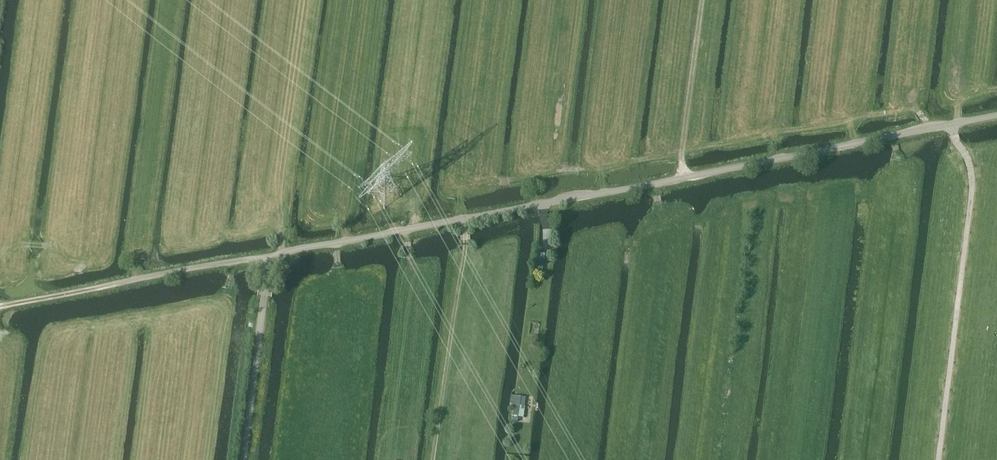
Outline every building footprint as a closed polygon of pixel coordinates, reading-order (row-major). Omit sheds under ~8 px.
[(519,398),(511,397),(510,415),(518,416),(519,398)]
